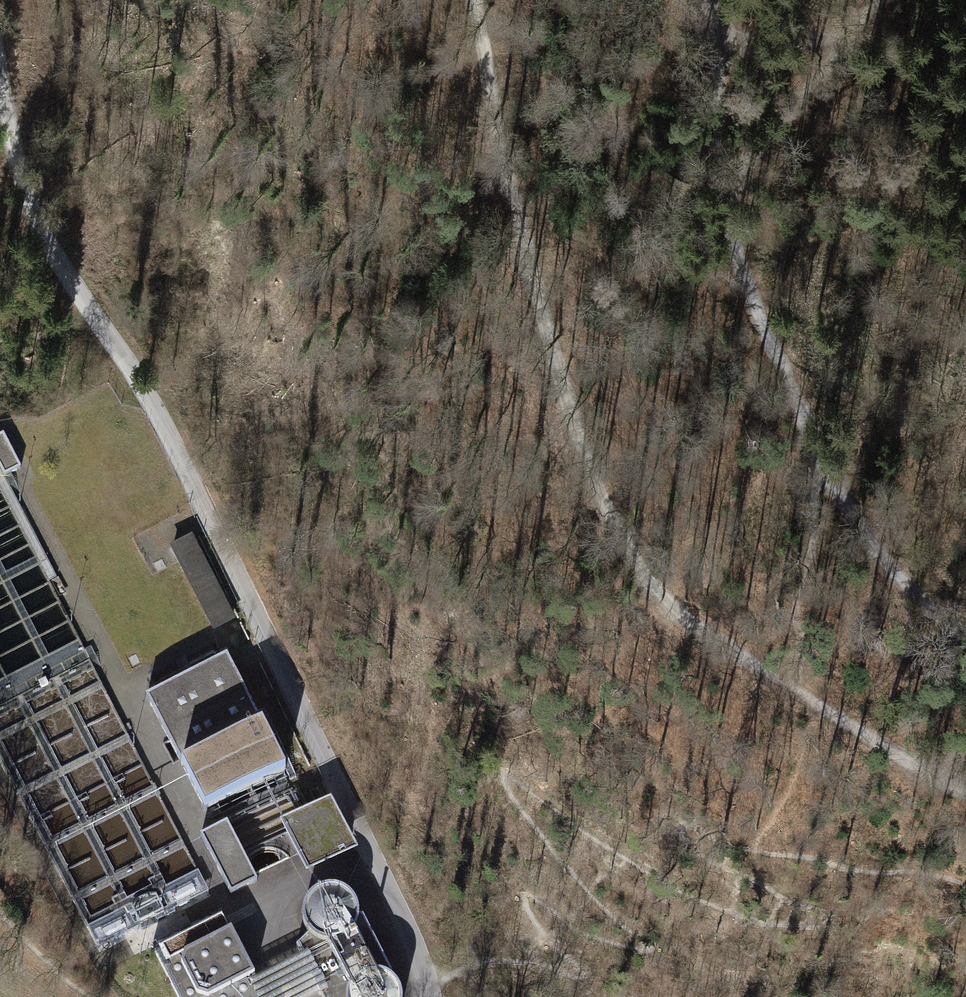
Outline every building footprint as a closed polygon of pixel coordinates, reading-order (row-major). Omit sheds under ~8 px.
[(17,468),(0,434),(0,476),(17,468)] [(214,633),(236,622),(191,536),(169,548),(214,633)] [(263,727),(227,656),(143,699),(179,770),(203,818),(287,775),(263,727)] [(304,870),(353,846),(327,793),(277,819),(304,870)] [(227,894),(253,880),(223,822),(197,835),(227,894)] [(352,885),(352,866),(317,866),(316,885),(352,885)] [(319,996),(398,996),(398,995),(395,989),(391,982),(388,979),(385,978),(389,975),(359,917),(356,918),(356,913),(355,908),(353,902),(349,897),(344,892),(335,889),(326,888),(316,890),(312,892),(306,897),(301,904),(300,908),(299,915),(299,921),(301,927),(304,933),(293,945),(298,956),(319,996)] [(217,910),(147,945),(151,952),(158,967),(174,996),(261,996),(252,980),(251,977),(227,931),(220,916),(217,910)] [(298,956),(252,980),(261,996),(317,996),(319,996),(298,956)]
